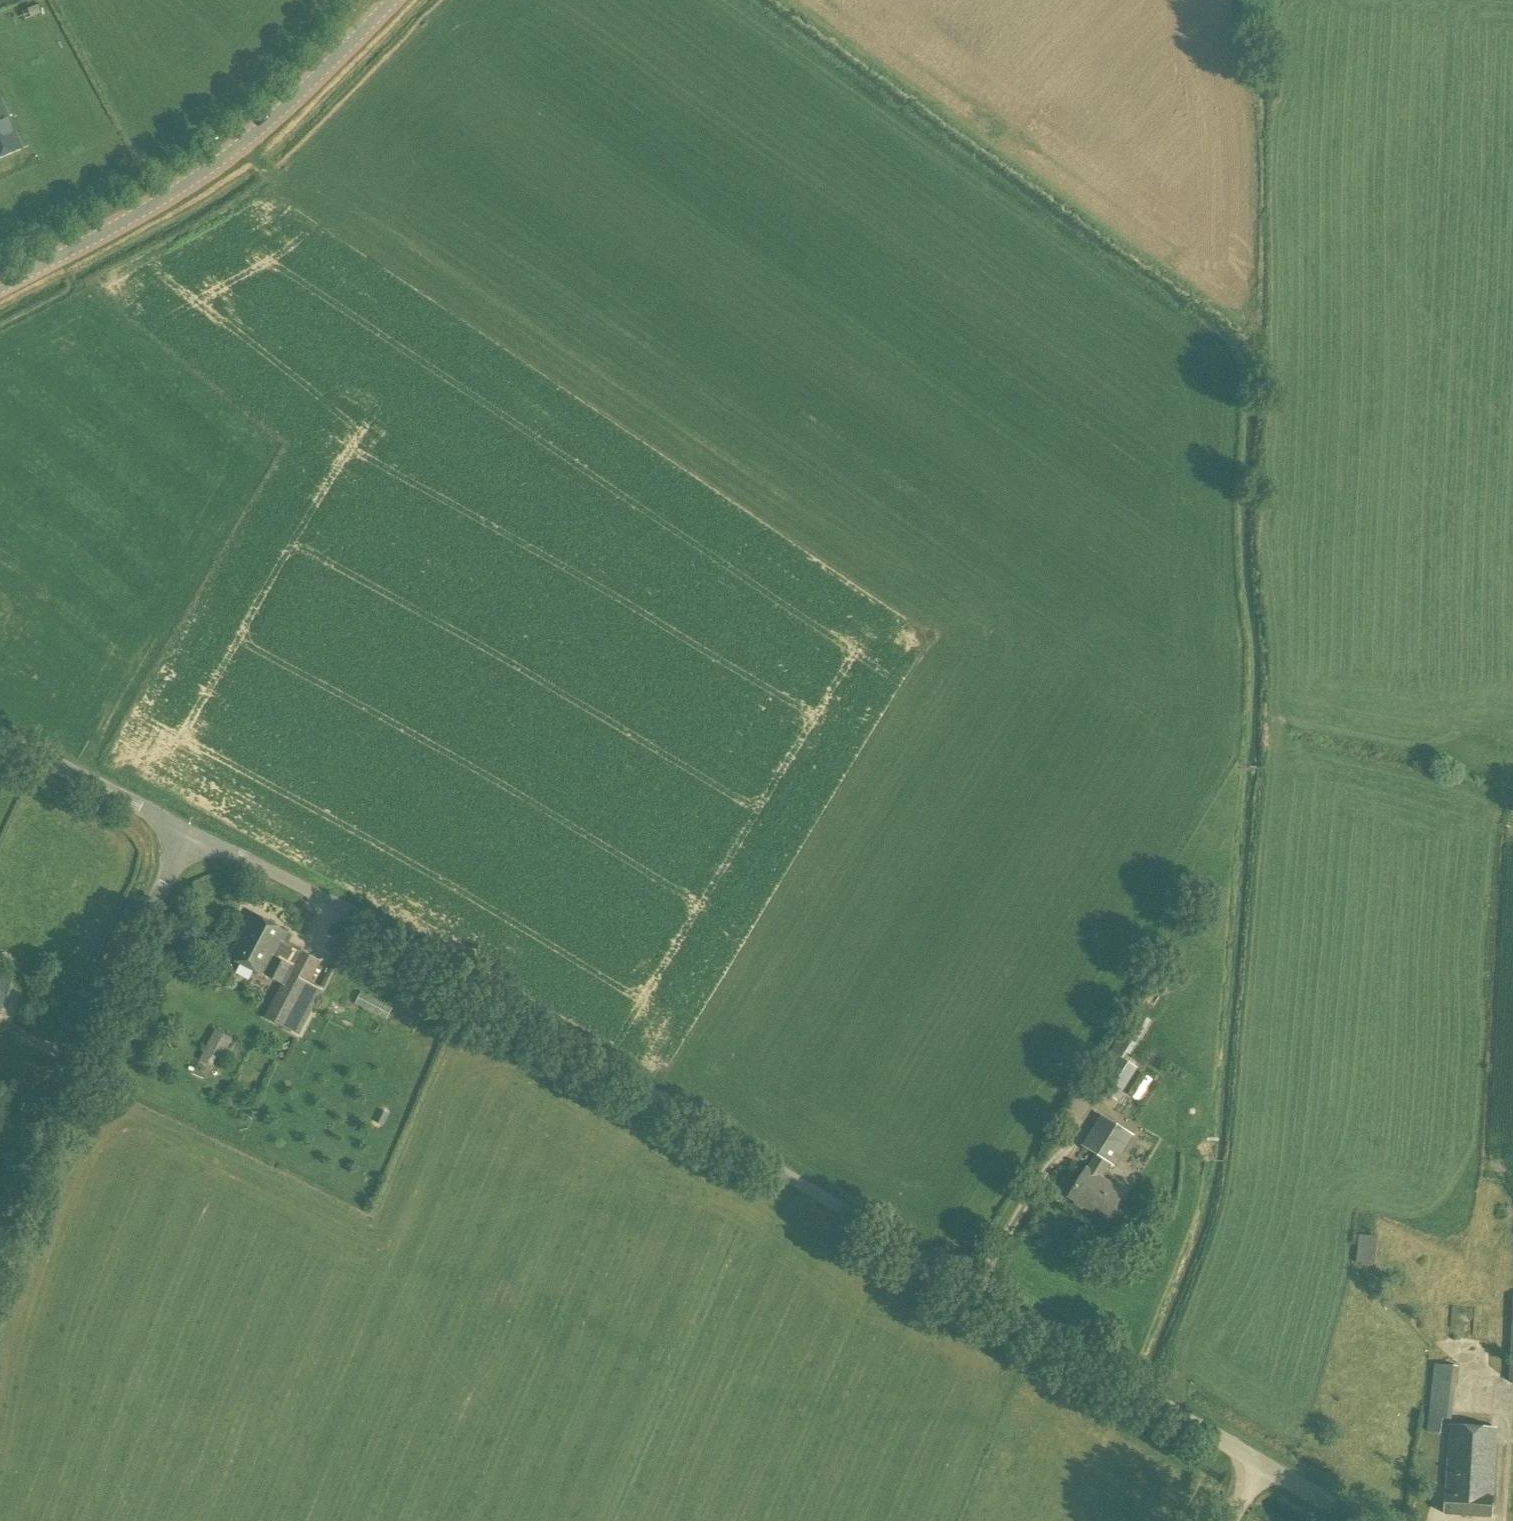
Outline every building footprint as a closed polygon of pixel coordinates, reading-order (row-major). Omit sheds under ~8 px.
[(9,99),(0,103),(0,158),(27,148),(9,99)] [(297,955),(281,947),(289,933),(253,914),(229,958),(265,977),(275,959),(290,967),(287,974),(289,975),(278,995),(295,1005),(307,984),(309,985),(320,964),(298,952),(297,955)] [(11,976),(0,972),(0,1007),(11,976)] [(1136,1011),(1110,1051),(1120,1057),(1125,1050),(1131,1054),(1152,1021),(1136,1011)] [(222,1060),(233,1038),(215,1029),(204,1050),(222,1060)] [(1117,1101),(1138,1068),(1120,1057),(1099,1090),(1117,1101)] [(1114,1166),(1133,1135),(1103,1116),(1083,1146),(1097,1155),(1070,1197),(1088,1209),(1090,1206),(1108,1218),(1125,1192),(1101,1177),(1110,1164),(1114,1166)] [(1374,1264),(1377,1237),(1358,1235),(1356,1263),(1374,1264)] [(1452,1419),(1458,1367),(1434,1364),(1426,1432),(1440,1433),(1442,1418),(1452,1419)] [(1492,1497),(1496,1429),(1451,1426),(1447,1494),(1446,1494),(1445,1514),(1492,1517),(1493,1497),(1492,1497)]
